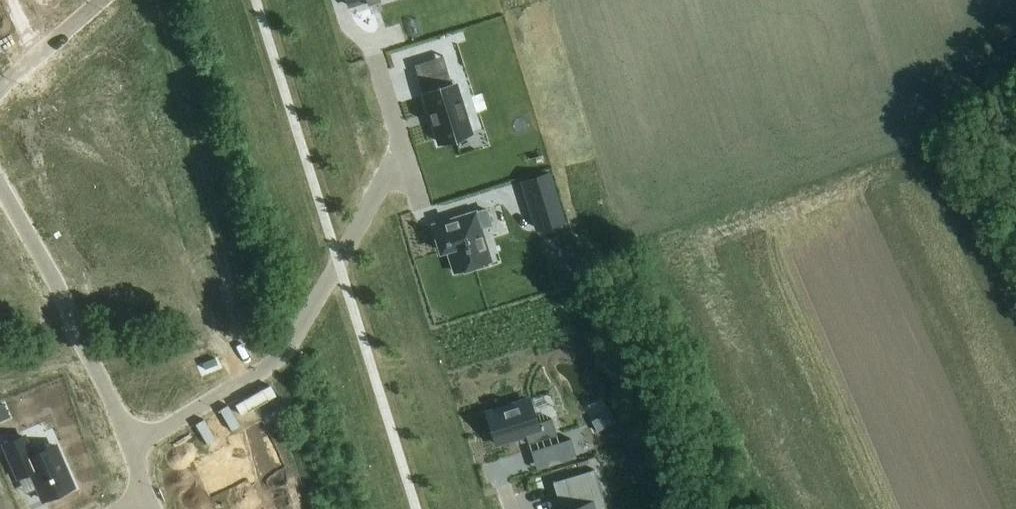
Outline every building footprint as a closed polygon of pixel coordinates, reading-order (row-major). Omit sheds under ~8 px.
[(447,71),(419,80),(439,143),(471,133),(456,87),(452,88),(447,71)] [(554,182),(551,172),(520,181),(523,191),(554,182)] [(530,212),(536,233),(567,223),(561,203),(530,212)] [(487,210),(433,227),(439,243),(445,240),(455,272),(491,261),(481,229),(492,226),(487,210)] [(526,435),(529,444),(557,435),(552,418),(537,423),(530,400),(487,413),(496,444),(526,435)] [(244,482),(270,467),(249,430),(223,445),(227,452),(242,478),(244,482)] [(24,437),(5,445),(19,478),(32,472),(39,489),(44,500),(74,488),(56,446),(32,456),(24,437)] [(571,438),(559,442),(565,461),(577,458),(571,438)] [(227,452),(190,472),(205,498),(242,478),(227,452)] [(593,504),(604,500),(595,469),(570,477),(579,506),(570,508),(594,508),(593,504)]
